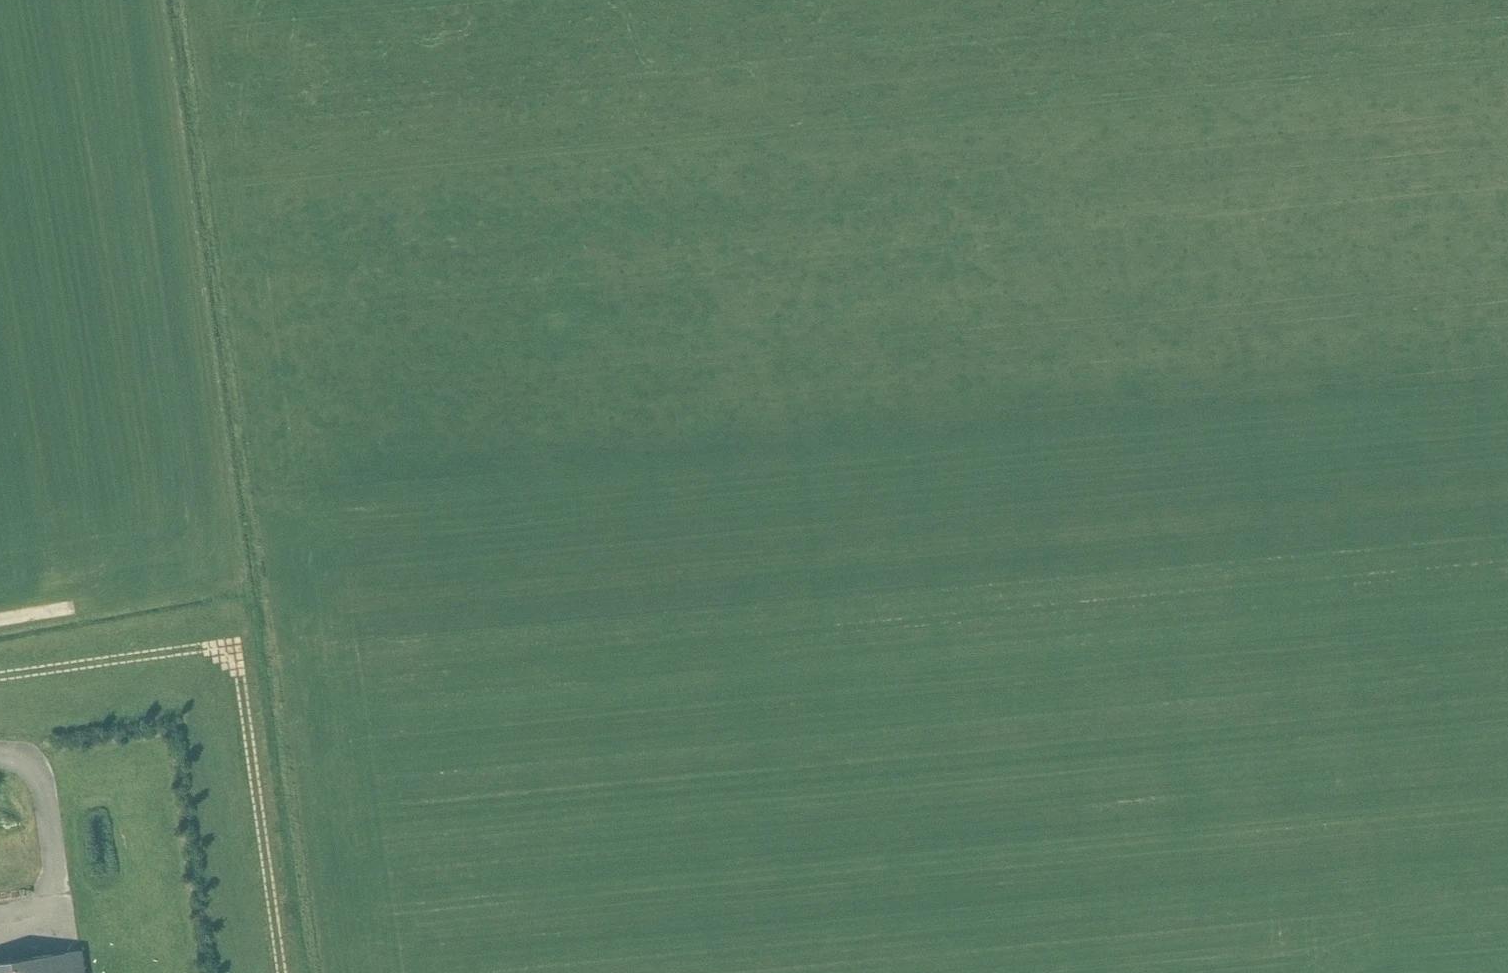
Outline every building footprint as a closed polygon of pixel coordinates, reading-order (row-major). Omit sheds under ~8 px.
[(79,951),(0,962),(0,972),(83,972),(79,951)]
